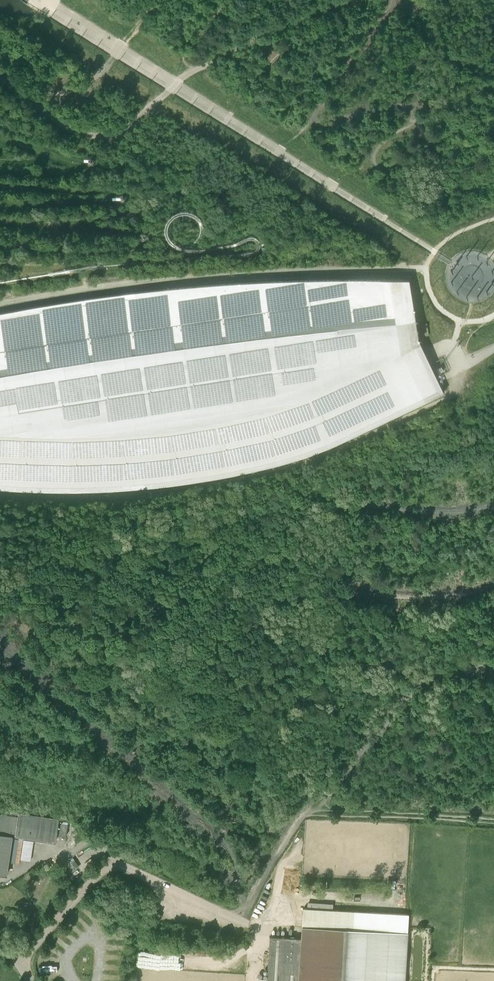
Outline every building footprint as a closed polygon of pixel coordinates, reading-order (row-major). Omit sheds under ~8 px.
[(444,392),(431,365),(425,353),(418,338),(415,324),(408,279),(388,278),(369,278),(338,278),(307,279),(283,280),(245,281),(216,283),(178,287),(145,290),(108,295),(77,299),(50,303),(26,308),(0,313),(0,488),(13,489),(44,490),(72,491),(83,490),(93,490),(104,490),(119,489),(135,488),(145,487),(156,486),(169,484),(174,484),(191,481),(208,478),(219,476),(230,474),(246,471),(269,466),(275,465),(281,463),(292,460),(298,458),(309,454),(314,452),(325,448),(331,446),(336,443),(342,441),(347,438),(444,392)] [(5,875),(12,834),(56,840),(57,834),(58,823),(59,818),(18,812),(18,816),(0,813),(0,875),(5,875)] [(68,824),(58,823),(57,834),(66,836),(68,824)] [(303,908),(301,938),(270,936),(267,979),(259,978),(259,980),(405,980),(409,914),(303,908)] [(140,966),(179,968),(180,954),(140,952),(140,966)]
